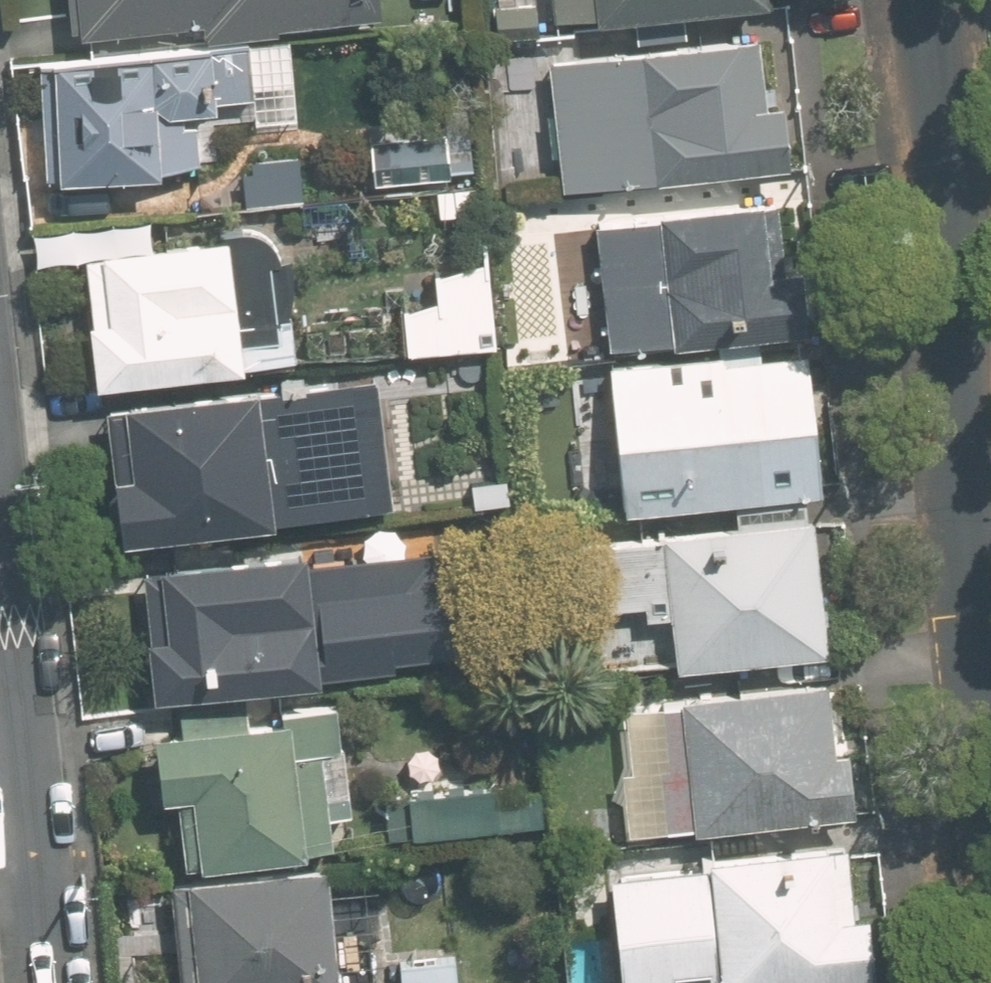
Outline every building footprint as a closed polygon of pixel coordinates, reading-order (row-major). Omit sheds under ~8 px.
[(78,34),(206,20),(208,37),(383,17),(381,0),(74,0),(78,34)] [(489,33),(528,29),(525,0),(523,0),(486,3),(489,33)] [(757,0),(544,0),(546,18),(585,13),(586,19),(757,1),(757,0)] [(636,23),(608,26),(610,46),(638,43),(636,23)] [(757,105),(750,38),(543,61),(556,185),(775,163),(768,103),(757,105)] [(161,172),(161,164),(201,160),(194,110),(217,108),(216,98),(252,94),(246,43),(155,54),(40,60),(46,177),(161,172)] [(450,130),(454,169),(479,167),(476,127),(450,130)] [(386,137),(389,177),(450,172),(447,132),(386,137)] [(437,189),(440,218),(474,215),(472,186),(437,189)] [(750,205),(748,202),(650,214),(649,217),(588,223),(600,343),(663,337),(663,343),(794,329),(788,271),(777,272),(770,204),(750,205)] [(286,256),(280,257),(275,243),(265,233),(247,229),(228,231),(153,239),(150,218),(34,231),(38,260),(80,256),(95,381),(298,358),(286,256)] [(404,304),(409,353),(500,345),(492,265),(436,271),(439,301),(404,304)] [(599,367),(614,509),(807,489),(793,354),(723,361),(722,353),(599,367)] [(105,406),(122,538),(395,505),(378,372),(105,406)] [(795,521),(793,497),(730,504),(732,527),(565,545),(571,609),(638,603),(640,616),(661,613),(667,668),(816,652),(802,520),(795,521)] [(451,517),(406,521),(414,604),(459,600),(451,517)] [(142,565),(153,694),(323,679),(322,668),(362,664),(356,598),(317,601),(312,551),(142,565)] [(818,684),(815,661),(663,677),(666,707),(620,712),(628,771),(617,772),(623,830),(685,824),(685,828),(838,812),(824,683),(818,684)] [(180,729),(155,732),(162,796),(177,794),(185,863),(334,846),(330,812),(348,810),(335,700),(281,707),(282,717),(249,721),(246,699),(178,707),(180,729)] [(409,793),(412,831),(539,821),(536,783),(409,793)] [(873,975),(867,915),(853,917),(847,845),(611,864),(621,982),(779,982),(873,975)] [(170,875),(181,982),(343,982),(330,859),(170,875)]
